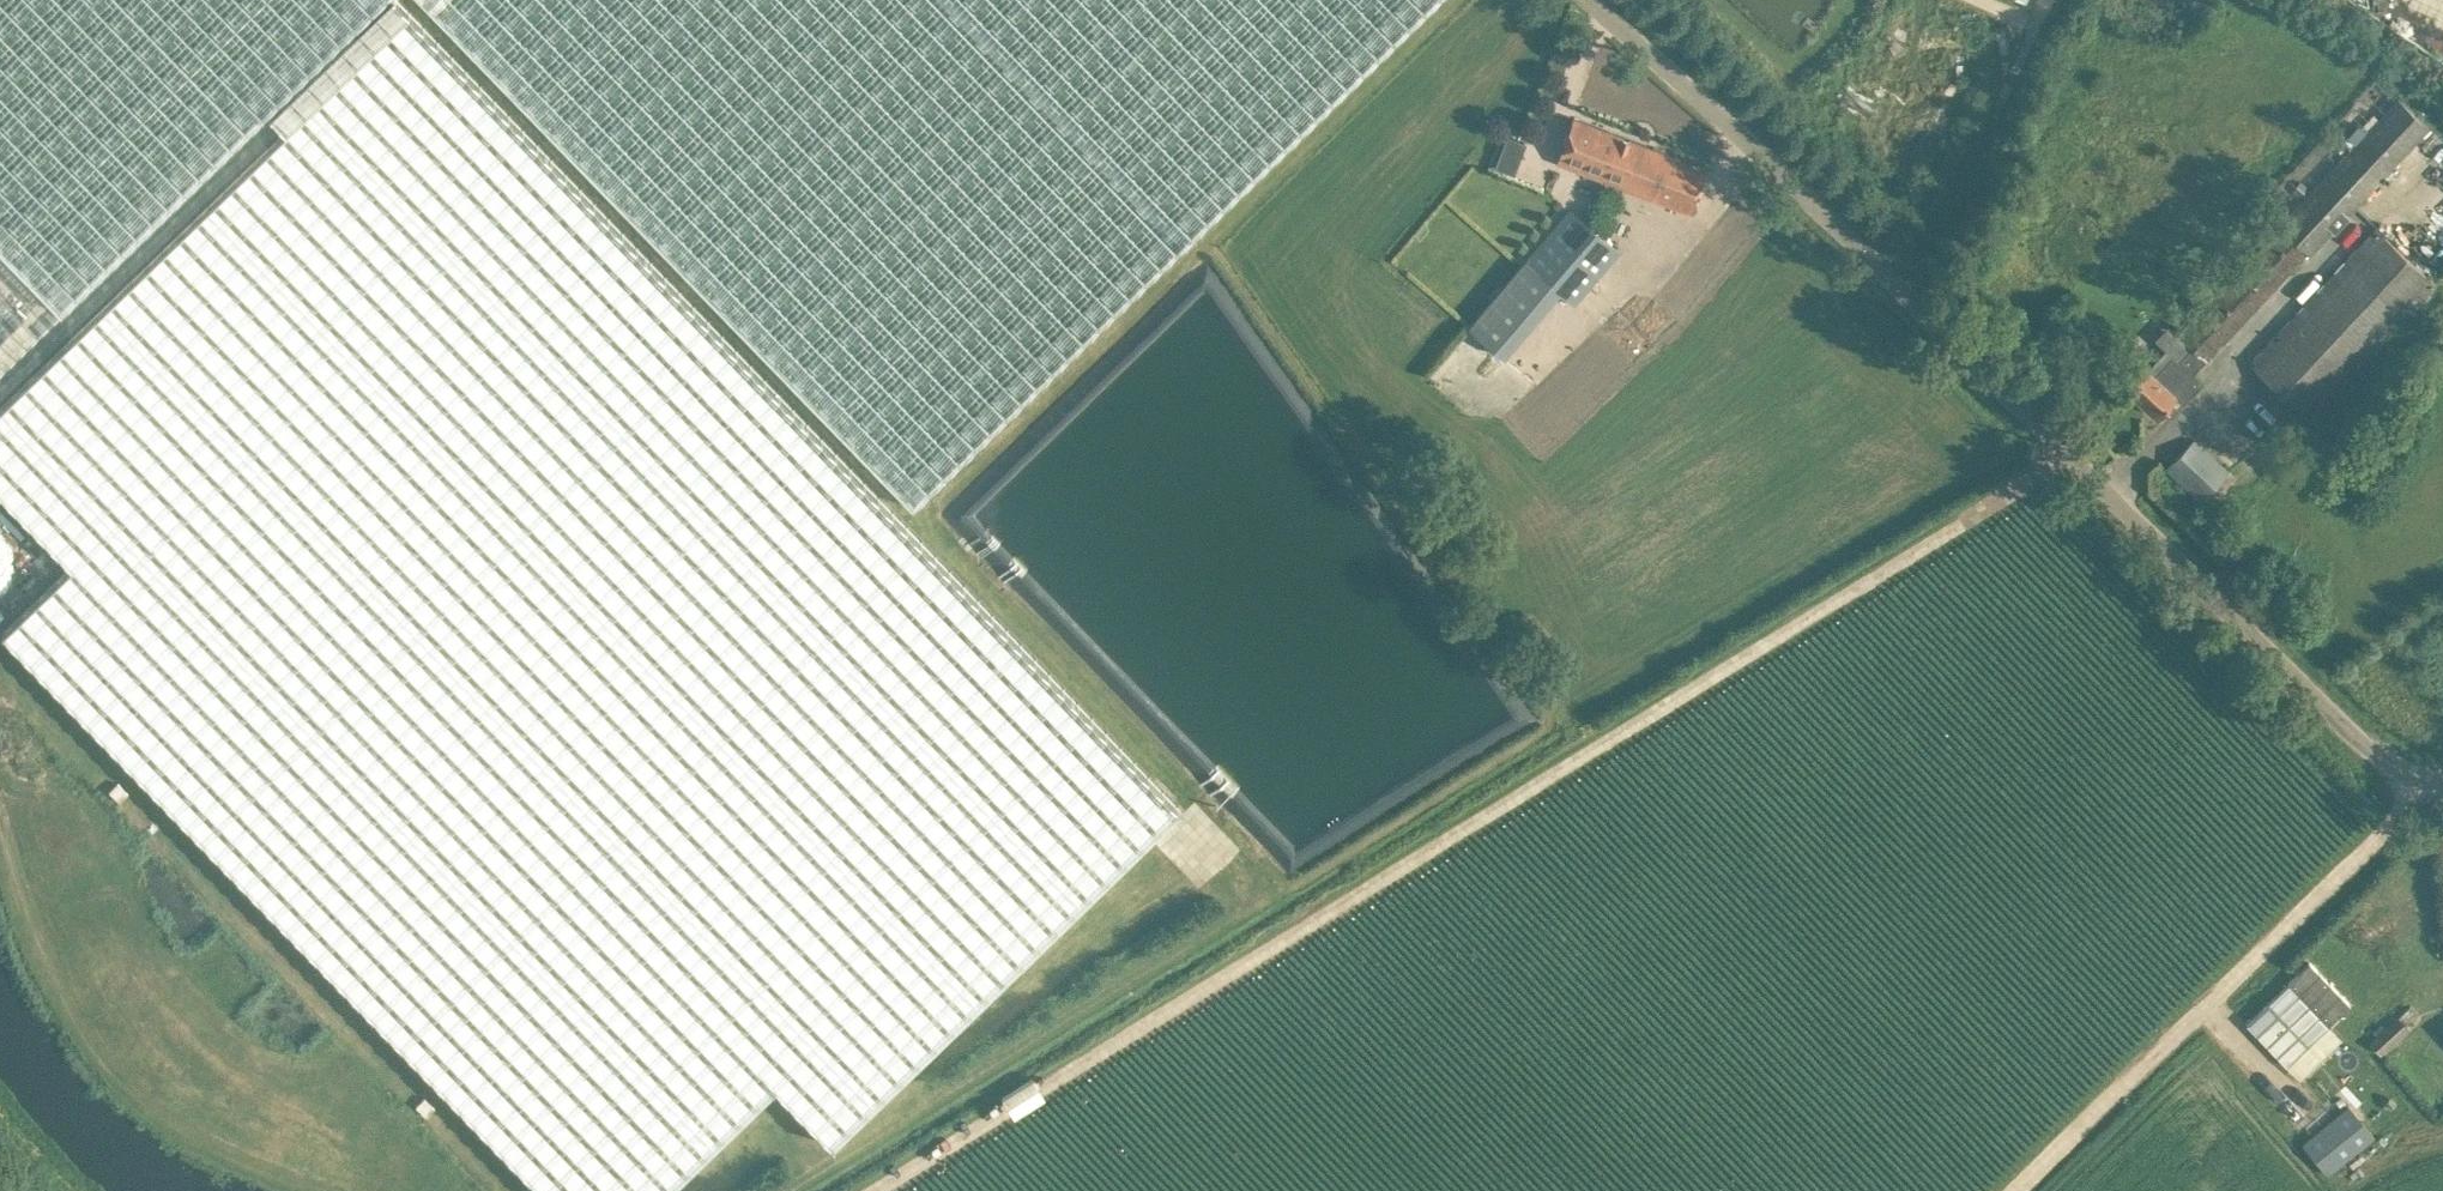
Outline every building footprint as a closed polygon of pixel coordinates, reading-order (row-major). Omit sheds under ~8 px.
[(275,104),(294,123),(0,402),(0,488),(63,555),(71,563),(0,630),(544,1190),(665,1190),(776,1084),(833,1143),(1179,808),(397,0),(0,0),(0,371),(275,104)] [(913,506),(917,502),(1435,0),(424,0),(913,506)] [(2147,366),(2143,371),(2127,388),(2155,414),(2174,393),(2183,401),(2203,380),(2193,371),(2205,358),(2206,359),(2309,252),(2311,255),(2428,125),(2398,97),(2179,334),(2191,345),(2178,359),(2173,354),(2154,373),(2147,366)] [(1557,159),(1624,185),(1640,142),(1575,117),(1557,159)] [(1492,163),(1511,169),(1521,138),(1501,132),(1492,163)] [(1707,167),(1640,142),(1624,185),(1691,210),(1707,167)] [(1570,207),(1526,259),(1574,300),(1619,249),(1570,207)] [(2248,359),(2307,416),(2435,282),(2376,225),(2248,359)] [(2193,437),(2183,448),(2167,465),(2202,499),(2229,471),(2193,437)] [(2240,1021),(2286,1065),(2327,1022),(2281,979),(2240,1021)] [(2382,1051),(2409,1026),(2398,1014),(2371,1039),(2382,1051)] [(2375,1136),(2349,1103),(2302,1141),(2328,1173),(2375,1136)]
